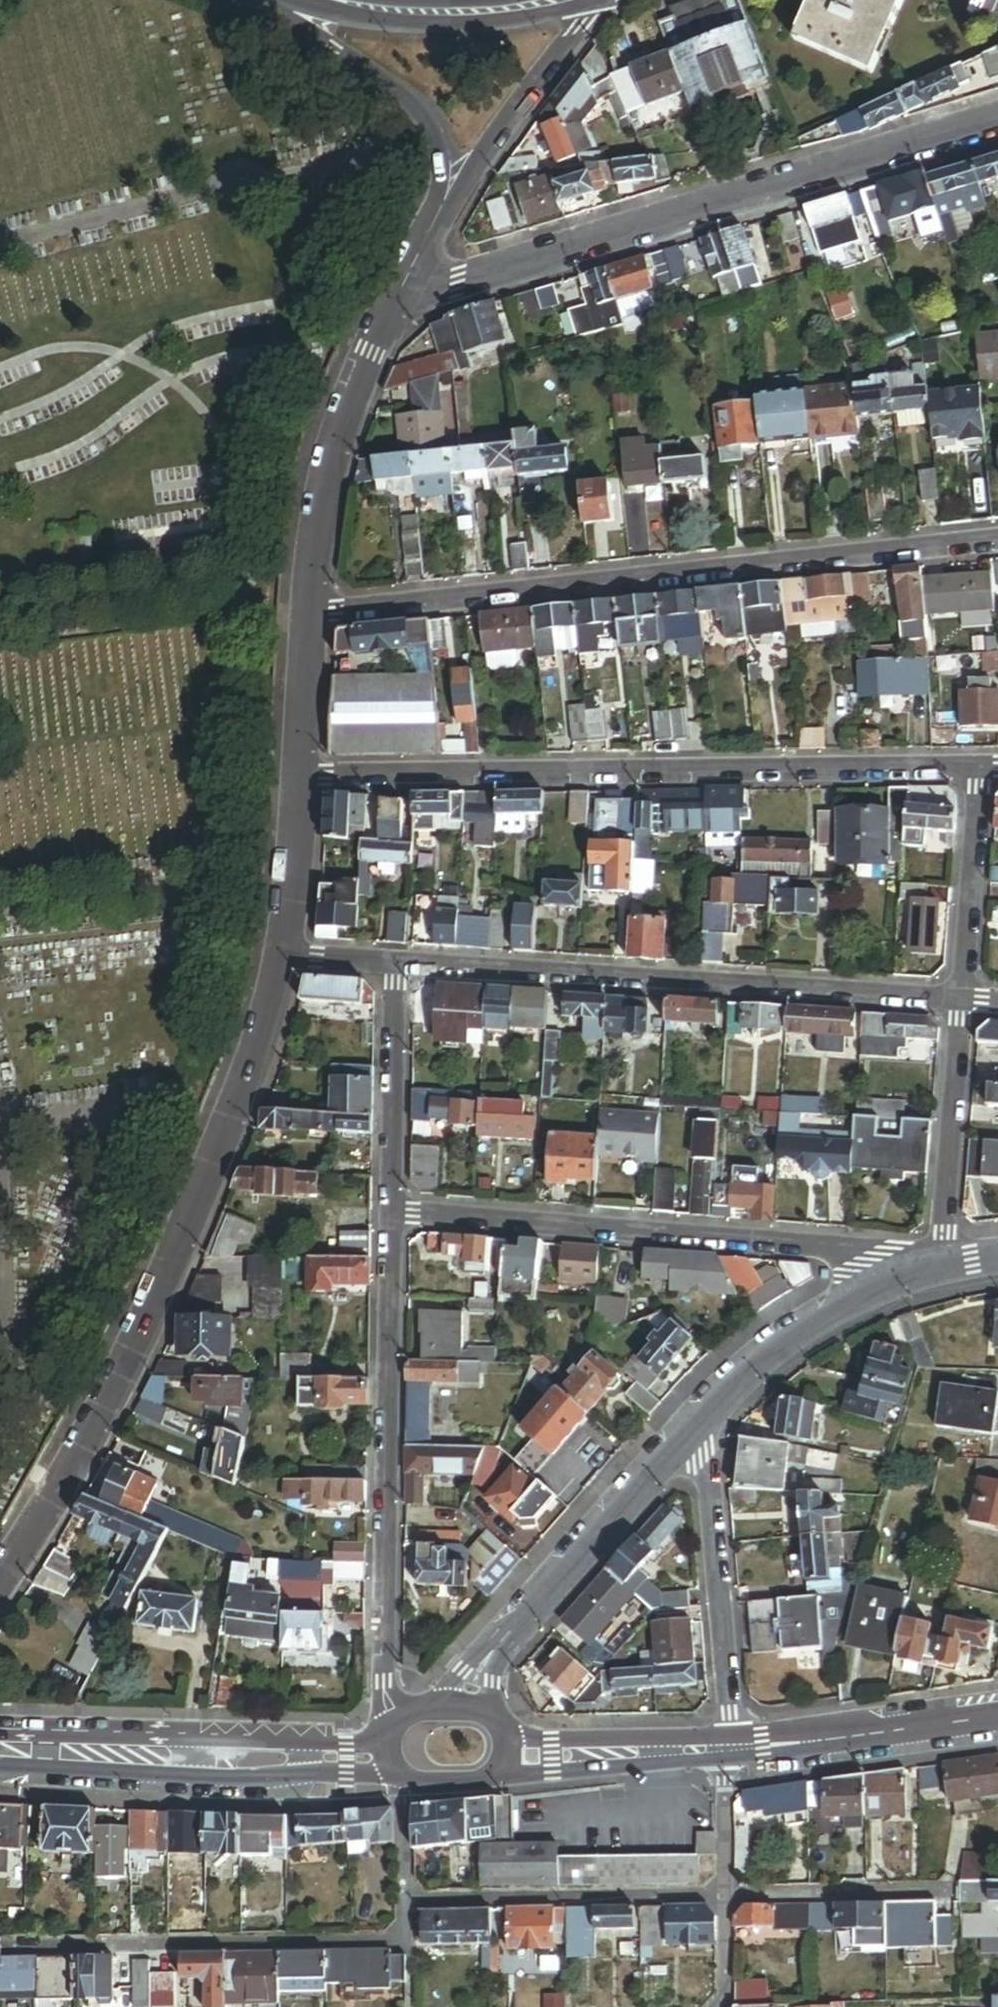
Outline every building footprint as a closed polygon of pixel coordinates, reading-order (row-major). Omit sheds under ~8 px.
[(770,80),(739,0),(724,0),(674,19),(660,25),(672,56),(686,94),(692,110),(715,102),(743,91),(770,80)] [(670,10),(674,19),(724,0),(723,0),(696,0),(670,10)] [(792,41),(870,75),(903,0),(810,0),(792,41)] [(997,20),(997,0),(952,0),(997,20)] [(613,79),(599,48),(583,66),(589,80),(593,79),(596,86),(597,87),(613,79)] [(997,52),(983,58),(991,83),(997,81),(997,56),(997,52)] [(649,108),(686,94),(672,56),(634,71),(649,108)] [(589,80),(583,66),(553,104),(562,123),(596,86),(593,79),(589,80)] [(966,86),(961,69),(952,73),(959,89),(966,86)] [(959,89),(952,73),(952,71),(898,95),(908,116),(960,91),(959,89)] [(619,93),(613,79),(597,87),(603,99),(610,96),(619,93)] [(746,100),(773,89),(770,80),(743,91),(746,100)] [(596,104),(603,99),(597,87),(596,86),(562,123),(564,128),(596,104)] [(743,91),(715,102),(718,110),(746,100),(743,91)] [(632,124),(619,93),(610,96),(624,127),(632,124)] [(908,116),(898,95),(852,117),(860,133),(861,136),(870,131),(871,133),(908,116)] [(718,110),(715,102),(692,110),(696,119),(718,110)] [(562,123),(553,104),(539,123),(547,129),(562,123)] [(596,104),(564,128),(574,152),(589,146),(581,125),(596,104)] [(860,133),(852,117),(828,128),(834,140),(860,133)] [(564,128),(562,123),(547,129),(553,144),(557,152),(562,166),(577,160),(576,158),(574,152),(564,128)] [(648,161),(658,160),(649,140),(641,143),(648,161)] [(557,152),(553,144),(546,147),(550,155),(557,152)] [(589,146),(574,152),(576,158),(592,152),(589,146)] [(580,158),(581,170),(602,168),(600,155),(580,158)] [(499,177),(498,180),(542,174),(540,159),(510,163),(499,177)] [(669,180),(662,159),(658,160),(648,161),(602,167),(604,174),(608,188),(669,180)] [(974,167),(980,188),(997,183),(997,159),(974,167)] [(564,172),(581,170),(577,160),(562,166),(564,172)] [(980,188),(974,167),(930,180),(936,201),(980,188)] [(609,192),(608,188),(604,174),(556,188),(561,208),(609,192)] [(930,180),(928,175),(908,181),(909,182),(919,216),(924,215),(939,210),(936,201),(930,180)] [(556,188),(554,181),(519,191),(528,223),(563,213),(561,208),(556,188)] [(919,216),(909,182),(884,190),(894,215),(897,223),(919,216)] [(884,190),(883,188),(864,194),(875,221),(894,215),(884,190)] [(970,213),(986,208),(980,188),(936,201),(939,210),(940,215),(968,207),(970,213)] [(851,198),(810,210),(817,232),(857,220),(851,198)] [(488,208),(495,232),(512,228),(504,203),(488,208)] [(940,215),(947,237),(951,250),(978,242),(970,213),(968,207),(940,215)] [(932,242),(947,237),(940,215),(939,210),(924,215),(932,242)] [(804,241),(796,215),(780,220),(788,245),(804,241)] [(894,215),(875,221),(883,243),(902,236),(897,223),(894,215)] [(747,229),(726,236),(738,274),(758,268),(747,229)] [(738,274),(726,236),(705,242),(717,281),(721,279),(738,274)] [(682,250),(669,254),(678,284),(691,279),(682,250)] [(669,254),(668,253),(655,257),(660,272),(665,290),(678,286),(678,284),(669,254)] [(660,272),(655,257),(647,259),(652,275),(660,272)] [(647,259),(611,270),(621,302),(621,303),(640,297),(657,292),(652,275),(647,259)] [(804,275),(813,273),(810,263),(801,265),(804,275)] [(758,268),(738,274),(743,293),(764,287),(758,268)] [(621,302),(611,270),(593,276),(597,289),(603,308),(607,306),(621,302)] [(743,293),(738,274),(721,279),(727,298),(743,293)] [(678,286),(680,291),(693,287),(691,279),(678,284),(678,286)] [(564,307),(558,286),(540,292),(540,293),(546,312),(564,307)] [(599,335),(615,330),(607,306),(603,308),(597,289),(586,293),(591,309),(598,332),(599,335)] [(548,321),(546,312),(540,293),(524,298),(532,325),(548,321)] [(628,326),(647,320),(640,297),(621,303),(628,326)] [(621,303),(621,302),(607,306),(615,330),(628,326),(621,303)] [(510,345),(498,304),(479,310),(491,350),(510,345)] [(598,332),(591,309),(588,316),(591,329),(598,332)] [(479,310),(461,316),(472,356),(491,350),(479,310)] [(450,319),(451,323),(461,356),(462,359),(472,356),(461,316),(450,319)] [(652,330),(650,320),(647,320),(628,326),(630,336),(652,330)] [(461,356),(451,323),(436,328),(445,360),(461,356)] [(980,382),(997,380),(997,337),(975,339),(980,382)] [(462,359),(461,356),(445,360),(411,369),(415,387),(417,386),(438,380),(461,374),(466,373),(462,359)] [(871,387),(869,364),(857,368),(858,381),(859,388),(871,387)] [(930,395),(927,366),(915,368),(917,378),(893,380),(897,416),(901,416),(929,413),(932,413),(930,395)] [(411,369),(398,372),(390,393),(415,387),(411,369)] [(461,374),(462,388),(469,385),(468,372),(466,373),(461,374)] [(809,393),(809,386),(808,378),(773,382),(774,389),(766,390),(766,398),(809,393)] [(447,456),(445,437),(438,380),(417,386),(420,416),(403,417),(407,460),(417,459),(447,456)] [(897,416),(893,380),(876,382),(877,386),(871,387),(859,388),(862,420),(897,416)] [(809,393),(859,388),(858,381),(809,386),(809,393)] [(862,420),(859,388),(809,393),(815,441),(864,436),(862,420)] [(980,390),(930,395),(932,413),(933,428),(932,428),(934,444),(961,441),(962,446),(986,444),(980,390)] [(815,441),(809,393),(766,398),(760,398),(761,406),(763,427),(765,427),(767,446),(815,441)] [(765,447),(763,427),(761,406),(719,410),(723,451),(742,449),(765,447)] [(930,427),(929,413),(901,416),(903,430),(930,427)] [(529,415),(517,417),(519,427),(530,426),(529,415)] [(543,433),(519,436),(521,449),(523,473),(523,479),(549,477),(574,475),(572,451),(545,454),(543,433)] [(519,436),(519,435),(468,440),(470,454),(491,452),(521,449),(519,436)] [(627,442),(630,466),(650,464),(648,451),(650,451),(648,440),(627,442)] [(664,445),(664,449),(665,459),(683,457),(681,443),(664,445)] [(523,473),(521,449),(491,452),(493,475),(493,476),(523,473)] [(632,490),(668,486),(666,464),(665,459),(664,449),(650,451),(648,451),(650,464),(630,466),(632,490)] [(743,458),(742,449),(723,451),(724,460),(743,458)] [(493,475),(491,452),(470,454),(454,455),(456,478),(469,477),(493,475)] [(456,478),(454,455),(447,456),(417,459),(419,482),(456,478)] [(666,464),(692,461),(691,456),(683,457),(665,459),(666,464)] [(419,482),(417,459),(407,460),(379,462),(381,485),(393,484),(419,482)] [(666,464),(668,486),(711,481),(709,460),(692,461),(666,464)] [(379,462),(365,464),(361,487),(381,485),(379,462)] [(926,503),(940,502),(937,472),(922,473),(926,503)] [(493,476),(493,475),(469,477),(469,486),(489,484),(490,496),(495,496),(493,476)] [(552,505),(549,477),(523,479),(526,507),(552,505)] [(420,497),(419,482),(393,484),(394,494),(401,493),(402,499),(420,497)] [(393,484),(381,485),(382,495),(394,494),(393,484)] [(614,488),(585,491),(588,527),(618,524),(614,488)] [(886,492),(870,494),(874,524),(890,522),(886,492)] [(412,579),(428,577),(422,518),(406,519),(412,579)] [(514,574),(532,572),(530,548),(512,549),(514,574)] [(924,582),(923,570),(901,572),(906,622),(928,620),(928,616),(924,582)] [(872,576),(854,578),(857,608),(875,606),(872,576)] [(857,608),(854,578),(784,585),(786,606),(788,626),(799,625),(849,619),(858,618),(857,608)] [(997,612),(994,578),(924,582),(928,616),(997,612)] [(786,606),(784,585),(743,590),(746,610),(785,606),(786,606)] [(746,610),(743,590),(702,594),(704,615),(721,613),(722,623),(728,622),(730,643),(749,641),(746,610)] [(704,615),(702,594),(660,599),(662,620),(664,619),(672,619),(704,615)] [(662,620),(660,599),(618,603),(620,624),(622,624),(661,620),(662,620)] [(620,624),(618,603),(577,608),(579,629),(607,626),(620,624)] [(785,606),(746,610),(749,637),(788,633),(785,606)] [(579,629),(577,608),(536,612),(539,633),(540,633),(557,631),(578,629),(579,629)] [(539,633),(536,612),(487,618),(491,656),(521,653),(540,651),(539,633)] [(672,619),(664,619),(665,632),(673,631),(672,619)] [(849,619),(799,625),(800,640),(851,635),(849,619)] [(661,620),(622,624),(624,641),(663,637),(661,620)] [(449,647),(447,622),(433,624),(435,648),(449,647)] [(435,648),(433,624),(341,633),(339,659),(408,651),(435,648)] [(607,626),(579,629),(582,660),(603,658),(602,654),(601,647),(609,646),(607,626)] [(578,629),(557,631),(558,641),(579,639),(578,629)] [(557,631),(540,633),(543,663),(560,661),(558,641),(557,631)] [(663,637),(624,641),(625,652),(664,648),(663,637)] [(997,655),(997,642),(990,642),(991,655),(997,655)] [(920,660),(932,659),(931,643),(919,644),(920,660)] [(610,653),(609,646),(601,647),(602,654),(610,653)] [(438,679),(435,648),(408,651),(409,657),(424,668),(425,679),(438,679)] [(876,651),(876,662),(904,660),(903,649),(876,651)] [(522,666),(521,653),(491,656),(493,669),(499,674),(517,672),(522,666)] [(991,655),(987,656),(987,674),(995,673),(997,673),(997,655),(991,655)] [(932,679),(932,659),(920,660),(863,664),(863,683),(932,679)] [(560,661),(543,663),(544,672),(561,670),(560,661)] [(346,664),(345,680),(354,680),(355,664),(346,664)] [(761,666),(752,667),(753,681),(759,680),(762,680),(761,666)] [(480,727),(475,674),(455,676),(462,729),(467,729),(480,727)] [(333,759),(445,757),(438,679),(425,679),(354,680),(345,680),(338,680),(333,759)] [(932,679),(863,683),(863,699),(933,695),(932,679)] [(995,693),(995,680),(972,682),(972,694),(995,693)] [(995,693),(972,694),(963,694),(963,729),(997,728),(997,693),(995,693)] [(604,713),(588,715),(591,744),(607,743),(604,713)] [(676,741),(676,744),(692,742),(689,713),(673,715),(676,741)] [(573,747),(591,745),(591,744),(588,715),(571,717),(573,747)] [(676,741),(673,715),(655,717),(658,743),(676,741)] [(470,757),(483,756),(480,727),(467,729),(470,757)] [(826,729),(799,730),(801,752),(826,752),(826,729)] [(920,796),(919,811),(957,814),(958,799),(948,790),(916,791),(916,796),(920,796)] [(836,864),(903,867),(904,849),(904,847),(906,832),(907,810),(909,791),(890,791),(890,816),(838,815),(837,849),(836,864)] [(909,791),(907,810),(919,811),(920,796),(916,796),(916,791),(909,791)] [(746,814),(746,793),(707,794),(707,808),(707,829),(706,847),(739,846),(741,821),(750,822),(750,814),(746,814)] [(707,829),(707,808),(696,808),(696,794),(641,795),(640,804),(640,809),(654,809),(666,809),(666,828),(707,829)] [(707,808),(707,794),(696,794),(696,808),(707,808)] [(544,816),(546,796),(501,797),(500,808),(500,817),(544,816)] [(413,839),(415,797),(406,797),(405,806),(404,806),(402,839),(413,839)] [(454,819),(454,797),(417,797),(415,820),(416,820),(424,820),(438,820),(453,819),(454,819)] [(468,808),(469,797),(454,797),(454,819),(453,819),(453,826),(466,825),(466,819),(467,819),(468,808)] [(483,808),(484,797),(469,797),(468,808),(471,808),(483,808)] [(500,808),(501,797),(484,797),(483,808),(500,808)] [(574,797),(572,828),(588,828),(590,797),(574,797)] [(330,798),(327,842),(350,844),(350,838),(353,798),(330,798)] [(364,839),(368,798),(353,798),(350,838),(364,839)] [(402,839),(404,806),(400,805),(381,804),(378,846),(401,848),(402,839)] [(622,846),(624,804),(599,804),(597,838),(595,839),(594,845),(622,846)] [(640,809),(640,804),(624,804),(622,846),(638,847),(639,833),(640,809)] [(499,827),(500,817),(500,808),(483,808),(471,808),(469,826),(480,826),(499,827)] [(654,809),(640,809),(639,833),(655,833),(654,809)] [(919,811),(907,810),(906,832),(907,832),(927,834),(955,836),(957,814),(919,811)] [(837,849),(838,815),(820,814),(818,848),(837,849)] [(424,835),(424,820),(416,820),(416,834),(424,835)] [(438,820),(424,820),(424,835),(438,835),(438,820)] [(478,849),(498,850),(499,827),(480,826),(478,849)] [(904,847),(904,849),(925,851),(927,834),(907,832),(906,847),(904,847)] [(655,833),(639,833),(638,847),(637,863),(648,864),(653,864),(655,833)] [(401,848),(413,849),(413,839),(402,839),(401,848)] [(787,882),(812,883),(814,846),(743,844),(741,881),(770,882),(771,882),(787,882)] [(395,868),(413,869),(414,849),(413,849),(401,848),(378,846),(365,845),(364,845),(363,865),(369,866),(380,867),(395,868)] [(635,894),(637,863),(638,847),(622,846),(594,845),(593,867),(611,868),(610,893),(635,894)] [(635,905),(647,905),(648,864),(637,863),(635,894),(634,905),(635,905)] [(367,885),(369,866),(363,865),(362,889),(361,899),(372,900),(372,886),(367,885)] [(395,868),(380,867),(380,874),(395,875),(395,868)] [(592,892),(610,893),(611,868),(593,867),(592,892)] [(732,881),(736,881),(736,868),(721,867),(720,880),(732,881)] [(723,967),(724,930),(757,931),(757,909),(769,910),(770,882),(741,881),(736,881),(732,881),(732,886),(715,885),(714,907),(706,907),(705,936),(704,936),(703,966),(723,967)] [(787,895),(787,882),(771,882),(771,896),(772,896),(778,896),(778,894),(787,895)] [(547,907),(584,909),(585,886),(549,885),(547,907)] [(362,889),(324,887),(322,906),(360,908),(361,899),(362,889)] [(901,887),(899,906),(915,907),(911,959),(937,961),(941,909),(927,908),(928,889),(901,887)] [(818,896),(787,895),(778,894),(778,896),(777,918),(817,919),(818,896)] [(442,913),(461,914),(461,909),(462,901),(443,900),(442,913)] [(635,905),(634,921),(645,922),(646,914),(647,905),(635,905)] [(341,930),(359,931),(360,908),(322,906),(320,929),(341,930)] [(461,919),(474,920),(474,910),(461,909),(461,914),(461,919)] [(440,948),(459,949),(461,919),(461,914),(442,913),(440,948)] [(646,914),(645,922),(668,924),(669,916),(646,914)] [(491,952),(493,922),(474,920),(461,919),(459,949),(491,952)] [(634,921),(633,921),(631,961),(665,963),(665,962),(666,945),(668,924),(645,922),(634,921)] [(491,952),(501,952),(503,923),(493,922),(491,952)] [(340,942),(341,930),(320,929),(318,941),(340,942)] [(682,946),(666,945),(665,962),(681,963),(682,946)] [(310,980),(304,1004),(322,1005),(323,981),(310,980)] [(323,981),(322,1005),(366,1007),(367,983),(323,981)] [(377,994),(367,983),(366,1007),(377,1008),(377,994)] [(491,991),(442,988),(438,1044),(470,1047),(471,1032),(488,1033),(491,991)] [(519,993),(491,991),(488,1033),(516,1035),(516,1032),(519,993)] [(551,995),(519,993),(516,1032),(548,1034),(551,995)] [(611,1000),(569,997),(567,1019),(609,1022),(610,1011),(611,1000)] [(631,1001),(611,1000),(610,1011),(630,1012),(631,1001)] [(684,1004),(670,1003),(668,1028),(682,1029),(683,1026),(684,1004)] [(722,1007),(684,1004),(683,1026),(695,1027),(720,1029),(722,1007)] [(745,1008),(730,1008),(728,1030),(743,1031),(745,1008)] [(784,1011),(745,1008),(743,1031),(782,1034),(784,1011)] [(630,1012),(610,1011),(609,1022),(608,1034),(651,1037),(653,1014),(630,1012)] [(812,1013),(789,1011),(788,1036),(810,1037),(812,1013)] [(857,1016),(812,1013),(810,1037),(855,1040),(857,1016)] [(890,1018),(864,1017),(862,1039),(888,1041),(890,1018)] [(930,1021),(890,1018),(888,1041),(938,1044),(939,1033),(930,1021)] [(977,1047),(997,1048),(997,1025),(989,1025),(978,1034),(977,1047)] [(668,1034),(694,1036),(695,1027),(683,1026),(682,1029),(668,1028),(668,1034)] [(743,1031),(728,1030),(728,1037),(743,1038),(743,1031)] [(548,1035),(546,1060),(557,1060),(562,1061),(563,1037),(548,1035)] [(557,1060),(546,1060),(543,1100),(554,1101),(557,1060)] [(376,1070),(333,1067),(331,1116),(343,1116),(343,1118),(375,1120),(376,1070)] [(989,1088),(987,1109),(997,1110),(997,1088),(995,1088),(989,1088)] [(431,1093),(415,1092),(415,1108),(416,1108),(429,1109),(431,1093)] [(484,1097),(431,1093),(429,1109),(435,1110),(434,1121),(454,1122),(454,1127),(482,1129),(482,1117),(484,1097)] [(298,1098),(271,1097),(271,1112),(298,1114),(298,1098)] [(744,1101),(724,1099),(723,1112),(743,1113),(744,1101)] [(784,1100),(760,1099),(759,1114),(765,1115),(782,1116),(784,1100)] [(824,1103),(784,1100),(782,1116),(823,1119),(824,1103)] [(859,1103),(858,1120),(904,1123),(905,1106),(859,1103)] [(493,1105),(492,1118),(534,1121),(535,1107),(493,1105)] [(435,1110),(429,1109),(416,1108),(416,1124),(418,1124),(434,1125),(434,1121),(435,1110)] [(659,1164),(663,1116),(603,1112),(601,1141),(600,1158),(642,1161),(642,1163),(659,1164)] [(299,1131),(299,1115),(264,1113),(263,1132),(298,1135),(299,1131)] [(342,1134),(343,1118),(299,1115),(299,1131),(342,1134)] [(782,1116),(765,1115),(764,1128),(782,1129),(782,1116)] [(492,1118),(482,1117),(482,1129),(481,1139),(533,1142),(534,1129),(534,1121),(492,1118)] [(374,1136),(375,1120),(343,1118),(342,1134),(374,1136)] [(879,1122),(857,1120),(855,1145),(854,1170),(881,1172),(906,1174),(927,1176),(931,1125),(904,1124),(903,1142),(877,1140),(879,1122)] [(434,1125),(418,1124),(417,1136),(433,1137),(434,1125)] [(719,1164),(722,1125),(701,1124),(699,1162),(719,1164)] [(600,1158),(601,1141),(554,1137),(551,1184),(570,1186),(571,1181),(598,1183),(600,1158)] [(854,1170),(855,1145),(781,1140),(780,1158),(799,1159),(805,1168),(810,1168),(810,1171),(812,1176),(814,1179),(819,1182),(824,1182),(830,1180),(834,1177),(835,1173),(853,1175),(854,1170)] [(984,1143),(984,1145),(981,1181),(997,1183),(997,1144),(984,1143)] [(969,1144),(966,1180),(981,1181),(984,1145),(969,1144)] [(440,1195),(442,1147),(415,1146),(415,1183),(425,1194),(440,1195)] [(698,1179),(718,1181),(719,1164),(699,1162),(698,1179)] [(258,1198),(278,1199),(280,1173),(243,1170),(235,1190),(259,1192),(258,1198)] [(682,1172),(659,1170),(656,1214),(679,1216),(682,1172)] [(906,1174),(881,1172),(881,1181),(905,1183),(906,1174)] [(317,1196),(319,1175),(280,1173),(278,1199),(296,1201),(296,1195),(317,1196)] [(715,1219),(718,1188),(718,1181),(698,1179),(695,1218),(715,1219)] [(735,1179),(734,1189),(757,1191),(758,1181),(735,1179)] [(734,1189),(718,1188),(715,1219),(732,1220),(733,1210),(734,1189)] [(757,1191),(734,1189),(733,1210),(756,1211),(755,1222),(775,1224),(777,1192),(757,1191)] [(207,1257),(212,1257),(230,1216),(225,1214),(207,1257)] [(242,1241),(249,1224),(230,1216),(212,1257),(235,1258),(242,1241)] [(256,1228),(249,1224),(242,1241),(249,1244),(256,1228)] [(372,1234),(341,1234),(341,1259),(372,1260),(372,1234)] [(448,1237),(431,1236),(430,1248),(447,1250),(448,1237)] [(448,1237),(447,1250),(447,1257),(467,1259),(466,1275),(487,1277),(487,1274),(488,1261),(492,1261),(492,1256),(501,1257),(502,1242),(448,1237)] [(507,1242),(502,1242),(501,1257),(492,1256),(492,1261),(488,1261),(487,1274),(504,1275),(507,1251),(507,1242)] [(523,1252),(507,1251),(504,1275),(504,1280),(539,1283),(543,1245),(523,1243),(523,1252)] [(601,1250),(563,1247),(561,1282),(598,1285),(601,1250)] [(722,1260),(647,1254),(645,1279),(701,1283),(699,1294),(740,1296),(722,1260)] [(284,1259),(255,1258),(255,1288),(258,1288),(282,1288),(283,1288),(284,1259)] [(371,1286),(372,1260),(341,1259),(311,1259),(310,1292),(334,1292),(334,1285),(371,1286)] [(783,1284),(777,1273),(768,1273),(754,1279),(747,1262),(722,1260),(740,1296),(757,1316),(782,1298),(788,1295),(783,1284)] [(809,1267),(778,1264),(787,1282),(792,1292),(812,1280),(809,1267)] [(223,1280),(197,1279),(187,1302),(214,1303),(222,1303),(223,1280)] [(539,1283),(504,1280),(502,1300),(538,1303),(539,1294),(539,1283)] [(792,1292),(787,1282),(783,1284),(788,1295),(792,1292)] [(539,1283),(539,1294),(556,1296),(557,1285),(539,1283)] [(282,1288),(258,1288),(257,1315),(257,1320),(281,1320),(282,1288)] [(502,1302),(472,1301),(472,1316),(501,1317),(502,1302)] [(213,1319),(214,1303),(187,1302),(179,1318),(213,1319)] [(625,1304),(598,1302),(594,1340),(623,1328),(625,1304)] [(666,1332),(674,1323),(664,1313),(650,1319),(666,1332)] [(460,1364),(463,1364),(463,1351),(464,1318),(423,1316),(423,1335),(426,1336),(426,1363),(460,1364)] [(913,1317),(913,1316),(897,1321),(907,1346),(907,1347),(924,1341),(913,1317)] [(230,1319),(213,1319),(179,1318),(178,1358),(229,1359),(230,1327),(230,1319)] [(907,1346),(897,1321),(883,1326),(891,1350),(895,1351),(907,1346)] [(659,1381),(695,1341),(674,1323),(666,1332),(660,1339),(649,1352),(638,1363),(659,1381)] [(645,1349),(649,1352),(660,1339),(657,1335),(645,1349)] [(546,1341),(534,1340),(532,1365),(544,1360),(546,1341)] [(875,1345),(865,1381),(887,1387),(895,1359),(897,1352),(895,1351),(891,1350),(875,1345)] [(581,1373),(596,1356),(589,1350),(579,1362),(580,1363),(575,1368),(581,1373)] [(497,1365),(498,1352),(463,1351),(463,1364),(480,1364),(497,1365)] [(312,1357),(282,1356),(282,1380),(312,1381),(312,1357)] [(564,1393),(589,1416),(610,1392),(615,1392),(621,1386),(620,1380),(622,1378),(596,1356),(581,1373),(564,1393)] [(887,1387),(906,1393),(911,1375),(899,1372),(902,1362),(895,1359),(887,1387)] [(544,1360),(532,1365),(543,1375),(551,1366),(544,1360)] [(162,1365),(158,1362),(151,1378),(187,1378),(187,1369),(185,1367),(162,1365)] [(426,1363),(410,1363),(409,1383),(429,1384),(459,1384),(460,1364),(426,1363)] [(649,1392),(659,1381),(638,1363),(629,1374),(649,1392)] [(480,1385),(480,1364),(463,1364),(460,1364),(459,1384),(480,1385)] [(976,1376),(975,1388),(940,1385),(937,1429),(994,1434),(997,1390),(995,1390),(996,1378),(976,1376)] [(241,1406),(241,1380),(195,1379),(195,1388),(202,1388),(202,1400),(208,1400),(208,1406),(241,1406)] [(369,1404),(369,1382),(320,1381),(320,1382),(320,1391),(309,1391),(308,1409),(349,1409),(349,1403),(369,1404)] [(901,1411),(906,1393),(887,1387),(865,1381),(859,1402),(845,1398),(841,1414),(880,1425),(883,1416),(886,1417),(889,1408),(901,1411)] [(320,1391),(320,1382),(309,1382),(309,1391),(320,1391)] [(429,1384),(409,1383),(408,1446),(425,1446),(429,1446),(429,1384)] [(650,1417),(661,1405),(638,1384),(627,1396),(650,1417)] [(554,1457),(589,1416),(564,1393),(560,1390),(524,1431),(554,1457)] [(169,1409),(141,1397),(134,1411),(164,1423),(169,1409)] [(800,1440),(804,1403),(781,1400),(778,1436),(778,1438),(800,1440)] [(815,1424),(816,1406),(804,1403),(800,1440),(778,1438),(777,1446),(788,1448),(811,1453),(812,1447),(812,1444),(815,1424)] [(778,1438),(778,1436),(763,1426),(744,1423),(737,1430),(728,1440),(744,1441),(767,1444),(777,1446),(778,1438)] [(815,1424),(812,1444),(819,1445),(821,1425),(815,1424)] [(239,1478),(247,1440),(227,1432),(223,1454),(219,1471),(226,1473),(239,1478)] [(766,1456),(767,1444),(744,1441),(743,1453),(766,1456)] [(786,1464),(788,1448),(777,1446),(767,1444),(766,1456),(766,1464),(786,1467),(786,1464)] [(425,1448),(425,1446),(408,1446),(407,1491),(424,1491),(425,1471),(425,1448)] [(503,1450),(500,1447),(488,1447),(487,1449),(478,1473),(474,1484),(488,1489),(503,1450)] [(812,1447),(811,1453),(836,1457),(845,1460),(846,1454),(812,1447)] [(425,1471),(478,1473),(487,1449),(425,1448),(425,1471)] [(811,1453),(788,1448),(786,1464),(834,1473),(836,1457),(811,1453)] [(219,1471),(223,1454),(206,1450),(201,1474),(217,1481),(219,1471)] [(784,1484),(786,1467),(766,1464),(766,1456),(743,1453),(739,1476),(737,1475),(736,1490),(755,1491),(762,1492),(764,1481),(784,1484)] [(103,1503),(144,1520),(151,1504),(160,1483),(118,1466),(103,1503)] [(335,1483),(335,1467),(307,1466),(306,1482),(335,1483)] [(367,1483),(367,1468),(335,1467),(335,1483),(361,1483),(367,1483)] [(537,1521),(558,1499),(541,1484),(537,1487),(516,1469),(489,1499),(507,1515),(511,1510),(523,1522),(524,1529),(538,1527),(537,1521)] [(224,1483),(226,1473),(219,1471),(217,1481),(224,1483)] [(237,1488),(239,1478),(226,1473),(224,1483),(237,1488)] [(762,1492),(783,1493),(784,1484),(764,1481),(762,1492)] [(802,1494),(821,1495),(822,1483),(802,1481),(802,1494)] [(285,1501),(306,1501),(306,1482),(286,1482),(285,1501)] [(361,1483),(335,1483),(306,1482),(306,1501),(306,1507),(324,1507),(324,1501),(330,1502),(360,1502),(361,1483)] [(842,1484),(822,1483),(821,1495),(823,1496),(842,1497),(842,1484)] [(972,1523),(997,1529),(997,1488),(981,1483),(972,1523)] [(736,1490),(729,1489),(731,1506),(756,1505),(755,1491),(736,1490)] [(425,1491),(424,1491),(407,1491),(407,1503),(425,1503),(425,1491)] [(825,1509),(823,1496),(821,1495),(802,1494),(800,1494),(804,1538),(827,1536),(825,1509)] [(103,1503),(87,1496),(75,1517),(91,1524),(108,1531),(120,1536),(143,1545),(159,1552),(162,1546),(170,1531),(144,1520),(103,1503)] [(170,1531),(181,1536),(188,1519),(151,1504),(144,1520),(170,1531)] [(682,1522),(665,1508),(638,1538),(655,1553),(682,1522)] [(839,1508),(825,1509),(827,1536),(841,1535),(839,1508)] [(87,1533),(90,1540),(114,1549),(115,1547),(116,1544),(105,1539),(108,1531),(91,1524),(87,1533)] [(120,1536),(108,1531),(105,1539),(116,1544),(120,1536)] [(233,1577),(237,1559),(181,1536),(170,1531),(162,1546),(216,1569),(233,1577)] [(521,1561),(489,1532),(469,1554),(469,1555),(469,1565),(468,1584),(475,1584),(489,1598),(521,1561)] [(842,1535),(841,1535),(827,1536),(828,1559),(839,1558),(844,1558),(842,1535)] [(137,1556),(143,1545),(120,1536),(116,1544),(115,1547),(124,1550),(137,1556)] [(462,1537),(415,1536),(414,1546),(421,1546),(450,1547),(462,1547),(462,1537)] [(827,1536),(804,1538),(807,1581),(829,1579),(829,1570),(828,1559),(827,1536)] [(638,1538),(609,1571),(625,1587),(639,1570),(655,1553),(638,1538)] [(129,1608),(159,1552),(143,1545),(137,1556),(114,1599),(129,1608)] [(365,1565),(366,1546),(336,1545),(335,1564),(341,1565),(365,1565)] [(449,1564),(450,1547),(421,1546),(420,1587),(468,1588),(468,1584),(469,1565),(456,1564),(449,1564)] [(469,1565),(469,1555),(461,1549),(456,1548),(456,1564),(469,1565)] [(137,1556),(124,1550),(101,1593),(114,1599),(137,1556)] [(56,1551),(33,1586),(64,1597),(72,1584),(70,1582),(77,1572),(77,1564),(56,1551)] [(828,1559),(829,1570),(840,1569),(839,1558),(828,1559)] [(243,1568),(244,1560),(237,1559),(233,1577),(231,1585),(231,1586),(235,1587),(248,1589),(251,1569),(243,1568)] [(294,1571),(323,1572),(323,1565),(271,1562),(270,1570),(280,1570),(294,1571)] [(365,1565),(341,1565),(341,1572),(341,1580),(365,1581),(365,1565)] [(231,1585),(233,1577),(216,1569),(214,1577),(231,1585)] [(820,1597),(841,1595),(840,1570),(840,1569),(829,1570),(829,1579),(807,1581),(808,1598),(820,1597)] [(851,1595),(858,1569),(840,1570),(841,1595),(851,1595)] [(279,1581),(280,1570),(270,1570),(270,1580),(279,1581)] [(294,1572),(294,1571),(280,1570),(279,1581),(280,1581),(287,1593),(287,1598),(286,1598),(285,1613),(324,1614),(325,1580),(325,1573),(294,1572)] [(650,1579),(639,1570),(625,1587),(635,1595),(651,1610),(660,1610),(658,1595),(662,1595),(647,1582),(650,1579)] [(625,1587),(609,1571),(564,1621),(590,1645),(627,1604),(634,1596),(635,1595),(625,1587)] [(256,1590),(248,1589),(235,1587),(230,1619),(278,1625),(281,1600),(276,1599),(261,1597),(256,1596),(256,1590)] [(262,1591),(261,1597),(276,1599),(277,1593),(262,1591)] [(660,1610),(689,1608),(688,1593),(662,1595),(658,1595),(660,1610)] [(142,1617),(141,1625),(141,1628),(196,1635),(200,1602),(145,1595),(142,1617)] [(821,1608),(847,1607),(851,1595),(841,1595),(820,1597),(821,1608)] [(648,1616),(651,1612),(634,1596),(627,1604),(641,1617),(644,1613),(648,1616)] [(823,1649),(821,1608),(820,1597),(808,1598),(779,1601),(779,1602),(782,1632),(783,1651),(803,1650),(803,1651),(823,1650),(823,1649)] [(904,1621),(906,1607),(861,1597),(852,1637),(898,1647),(904,1621)] [(113,1638),(129,1608),(114,1599),(95,1629),(113,1638)] [(782,1632),(779,1602),(750,1604),(754,1654),(778,1652),(776,1632),(782,1632)] [(825,1656),(832,1657),(847,1607),(821,1608),(823,1649),(825,1649),(825,1656)] [(324,1614),(285,1613),(284,1613),(283,1652),(323,1653),(324,1614)] [(134,1624),(141,1625),(142,1617),(135,1616),(134,1624)] [(364,1616),(345,1616),(344,1626),(364,1631),(364,1616)] [(278,1625),(230,1619),(228,1632),(276,1639),(278,1625)] [(904,1621),(898,1647),(896,1655),(901,1655),(900,1661),(922,1666),(928,1637),(930,1627),(904,1621)] [(944,1641),(940,1640),(935,1662),(956,1667),(958,1667),(961,1653),(969,1655),(971,1648),(987,1651),(992,1630),(949,1621),(944,1641)] [(657,1669),(693,1666),(690,1623),(653,1626),(657,1669)] [(102,1659),(113,1638),(95,1629),(89,1624),(77,1645),(81,1648),(102,1659)] [(605,1651),(614,1658),(633,1634),(624,1627),(605,1651)] [(940,1640),(942,1629),(935,1627),(933,1638),(940,1640)] [(896,1655),(898,1647),(852,1637),(851,1644),(896,1655)] [(928,1637),(922,1666),(934,1669),(935,1662),(940,1640),(933,1638),(928,1637)] [(602,1673),(611,1661),(593,1645),(583,1656),(593,1666),(602,1673)] [(91,1679),(102,1659),(81,1648),(70,1668),(91,1679)] [(556,1663),(564,1653),(559,1649),(551,1659),(556,1663)] [(574,1706),(602,1673),(593,1666),(588,1673),(564,1653),(556,1663),(542,1680),(574,1706)] [(956,1667),(935,1662),(934,1669),(955,1674),(956,1667)] [(695,1687),(693,1666),(657,1669),(651,1669),(653,1690),(655,1690),(676,1688),(695,1687)] [(641,1691),(653,1690),(651,1669),(616,1672),(617,1693),(623,1693),(641,1691)] [(616,1672),(602,1673),(604,1694),(617,1693),(616,1672)] [(604,1694),(602,1673),(574,1706),(595,1706),(604,1694)] [(235,1680),(221,1677),(215,1707),(230,1709),(235,1680)] [(676,1688),(655,1690),(655,1697),(677,1695),(676,1688)] [(641,1691),(623,1693),(624,1700),(641,1698),(641,1691)] [(942,1764),(947,1802),(997,1795),(997,1756),(942,1764)] [(939,1786),(936,1766),(917,1768),(917,1789),(939,1786)] [(904,1816),(902,1771),(863,1777),(864,1822),(904,1816)] [(864,1822),(863,1777),(824,1783),(825,1826),(831,1825),(864,1822)] [(818,1784),(808,1785),(809,1809),(819,1807),(818,1784)] [(806,1802),(805,1785),(781,1789),(783,1806),(806,1802)] [(735,1805),(735,1817),(764,1812),(766,1819),(785,1815),(783,1806),(781,1789),(744,1794),(735,1805)] [(506,1810),(498,1811),(501,1842),(517,1840),(513,1799),(505,1800),(506,1810)] [(505,1800),(497,1801),(498,1811),(506,1810),(505,1800)] [(497,1801),(442,1807),(442,1848),(501,1842),(498,1811),(497,1801)] [(783,1806),(785,1815),(787,1827),(807,1824),(806,1802),(783,1806)] [(442,1848),(442,1807),(415,1810),(415,1851),(442,1848)] [(25,1854),(25,1849),(27,1809),(0,1808),(0,1853),(25,1854)] [(48,1810),(32,1809),(31,1850),(30,1854),(45,1855),(48,1810)] [(97,1813),(48,1810),(45,1855),(97,1858),(97,1813)] [(396,1845),(396,1812),(348,1817),(348,1819),(350,1843),(368,1842),(376,1841),(376,1846),(396,1845)] [(169,1816),(134,1814),(134,1831),(134,1842),(142,1843),(141,1853),(155,1853),(156,1844),(165,1844),(166,1830),(169,1830),(169,1816)] [(207,1818),(170,1816),(171,1854),(179,1855),(191,1856),(207,1856),(207,1818)] [(244,1820),(207,1818),(207,1856),(212,1857),(231,1857),(243,1858),(244,1820)] [(289,1819),(244,1820),(243,1858),(275,1857),(275,1849),(288,1849),(289,1849),(289,1819)] [(304,1847),(302,1819),(289,1819),(289,1849),(304,1847)] [(350,1843),(348,1819),(302,1819),(304,1847),(350,1843)] [(865,1834),(864,1822),(831,1825),(831,1828),(841,1828),(845,1835),(865,1834)] [(134,1859),(135,1876),(150,1876),(151,1863),(164,1863),(163,1859),(169,1859),(169,1830),(166,1830),(165,1844),(156,1844),(155,1853),(141,1853),(142,1843),(134,1842),(134,1859)] [(134,1842),(134,1831),(100,1831),(101,1878),(129,1877),(129,1859),(134,1859),(134,1842)] [(745,1873),(745,1833),(736,1834),(736,1873),(745,1873)] [(369,1851),(368,1842),(350,1843),(352,1856),(366,1854),(369,1851)] [(713,1843),(696,1842),(696,1855),(713,1855),(713,1843)] [(560,1887),(559,1860),(559,1846),(483,1847),(485,1888),(560,1887)] [(287,1857),(288,1849),(275,1849),(275,1857),(287,1857)] [(699,1856),(599,1858),(600,1886),(700,1884),(699,1856)] [(231,1857),(212,1857),(211,1864),(217,1870),(231,1857)] [(989,1857),(964,1858),(965,1882),(989,1882),(989,1857)] [(599,1858),(559,1860),(560,1887),(600,1886),(599,1858)] [(990,1883),(990,1885),(991,1904),(982,1904),(982,1916),(961,1917),(961,1929),(997,1928),(997,1883),(990,1883)] [(982,1904),(991,1904),(990,1885),(960,1885),(961,1904),(982,1904)] [(938,1918),(937,1905),(889,1906),(891,1950),(939,1948),(938,1918)] [(151,1906),(135,1906),(135,1935),(151,1935),(151,1906)] [(774,1907),(775,1930),(808,1929),(808,1906),(774,1907)] [(836,1906),(810,1907),(811,1935),(830,1935),(830,1924),(836,1923),(836,1906)] [(888,1931),(886,1906),(836,1906),(836,1923),(836,1932),(888,1931)] [(745,1908),(735,1917),(735,1931),(775,1930),(774,1907),(745,1908)] [(715,1946),(715,1918),(706,1908),(664,1909),(664,1923),(664,1947),(715,1946)] [(596,1910),(596,1926),(596,1932),(634,1932),(634,1909),(596,1910)] [(664,1909),(641,1909),(641,1923),(664,1923),(664,1909)] [(554,1948),(554,1924),(554,1910),(508,1911),(508,1932),(508,1949),(554,1948)] [(566,1924),(566,1910),(554,1910),(554,1924),(566,1924)] [(581,1910),(566,1910),(566,1924),(581,1924),(581,1910)] [(581,1910),(581,1924),(581,1926),(596,1926),(596,1910),(581,1910)] [(491,1946),(491,1911),(427,1912),(427,1947),(485,1946),(491,1946)] [(953,1917),(938,1918),(939,1948),(954,1948),(953,1917)] [(188,1934),(205,1934),(204,1922),(188,1922),(188,1934)] [(642,1947),(664,1947),(664,1923),(641,1923),(642,1947)] [(499,1973),(500,1946),(491,1946),(491,1973),(499,1973)] [(407,1986),(407,1958),(392,1958),(392,1953),(327,1954),(327,1981),(327,1986),(358,1986),(358,1992),(391,1992),(391,1986),(407,1986)] [(327,1981),(327,1954),(280,1955),(279,1982),(327,1981)] [(279,1982),(280,1955),(239,1956),(239,1990),(278,1990),(279,1990),(279,1982)] [(226,1956),(179,1957),(179,1982),(199,1981),(205,1988),(204,2006),(226,2006),(226,1990),(226,1956)] [(239,1956),(226,1956),(226,1990),(227,1990),(239,1990),(239,1956)] [(99,1959),(99,2001),(114,2001),(115,2001),(114,1958),(99,1959)] [(76,2002),(76,1959),(40,1960),(40,1996),(40,2002),(76,2002)] [(99,1959),(76,1959),(76,2002),(99,2001),(99,1959)] [(40,1996),(40,1960),(4,1960),(4,1972),(3,1997),(40,1996)] [(133,1962),(135,2006),(150,2006),(150,1962),(133,1962)] [(152,1977),(152,2006),(176,2006),(176,1977),(152,1977)] [(327,1986),(327,1981),(279,1982),(279,1990),(279,1994),(327,1993),(327,1986)] [(764,1993),(764,1983),(735,1984),(735,2006),(765,2006),(764,1993)] [(278,1990),(239,1990),(227,1990),(227,2006),(278,2006),(278,1990)] [(391,2002),(391,1992),(358,1992),(358,2002),(391,2002)] [(765,2006),(773,2006),(772,1993),(764,1993),(765,2006)] [(546,1995),(546,2006),(565,2006),(565,1996),(546,1995)]
